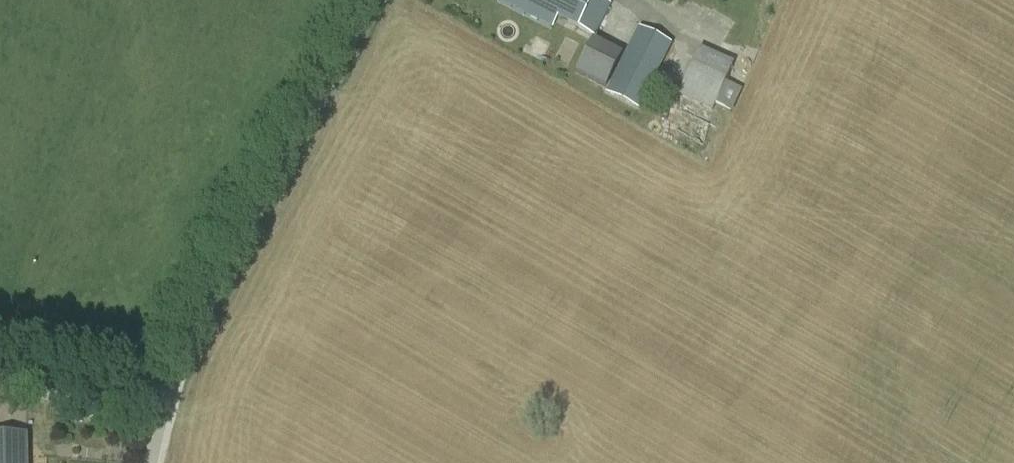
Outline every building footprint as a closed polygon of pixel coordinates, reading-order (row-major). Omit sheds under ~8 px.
[(610,6),(598,0),(521,0),(594,37),(610,6)] [(671,45),(638,28),(605,94),(638,111),(671,45)] [(592,39),(575,74),(605,89),(622,55),(592,39)] [(699,49),(677,95),(712,111),(715,105),(730,113),(741,90),(725,82),(733,65),(699,49)] [(0,435),(0,462),(27,462),(26,434),(0,435)]
